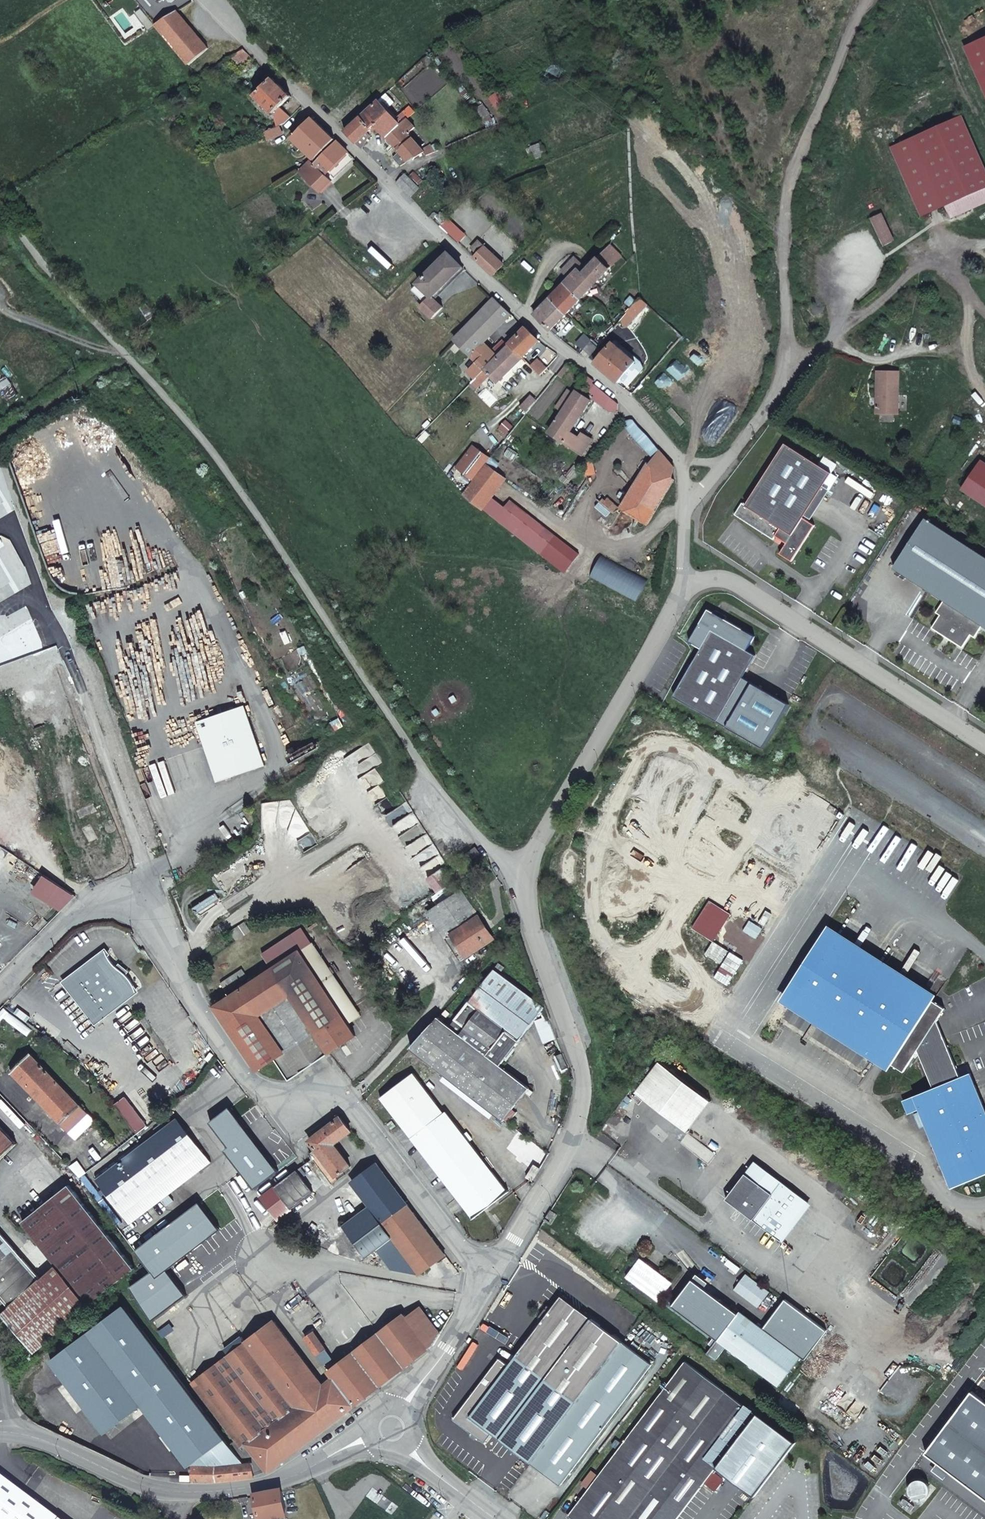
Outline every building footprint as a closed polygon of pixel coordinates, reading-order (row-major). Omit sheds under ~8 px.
[(155,24),(156,26),(189,65),(209,48),(177,11),(155,24)] [(959,46),(961,50),(984,39),(984,34),(959,46)] [(961,50),(984,103),(984,39),(961,50)] [(243,48),(234,54),(239,60),(248,53),(243,48)] [(273,113),(291,96),(272,77),(255,94),(254,96),(257,99),(259,98),(273,113)] [(377,99),(361,115),(372,128),(375,125),(387,137),(404,120),(396,113),(392,116),(377,99)] [(361,115),(344,131),(356,143),(366,133),(372,128),(361,115)] [(886,147),(918,216),(942,204),(947,215),(952,215),(984,200),(984,176),(957,115),(886,147)] [(314,159),(334,138),(312,116),(292,136),(314,159)] [(426,155),(437,150),(435,145),(432,146),(431,144),(421,148),(407,132),(414,127),(406,118),(404,120),(387,137),(389,140),(387,142),(394,148),(396,146),(402,153),(395,157),(403,164),(423,152),(426,155)] [(280,124),(266,130),(269,138),(283,131),(280,124)] [(366,133),(356,143),(362,149),(369,136),(366,133)] [(314,163),(313,162),(303,172),(324,192),(334,181),(328,176),(331,174),(336,179),(356,159),(336,140),(314,163)] [(420,188),(404,174),(395,183),(410,198),(420,188)] [(445,215),(436,208),(429,216),(437,223),(442,218),(445,215)] [(868,218),(881,246),(888,242),(875,214),(868,218)] [(437,223),(457,242),(462,236),(442,218),(437,223)] [(473,256),(493,275),(504,263),(478,240),(472,247),(477,252),(473,256)] [(586,269),(579,262),(576,265),(595,283),(621,255),(610,244),(586,269)] [(462,266),(448,253),(418,283),(432,296),(462,266)] [(576,265),(579,262),(574,258),(562,271),(566,274),(576,265)] [(595,283),(576,265),(566,274),(569,277),(563,283),(580,298),(595,283)] [(432,296),(418,283),(412,289),(426,303),(432,296)] [(565,314),(580,298),(563,283),(548,298),(565,314)] [(640,298),(639,287),(630,287),(630,290),(625,296),(619,306),(617,311),(620,315),(624,319),(628,314),(626,313),(640,298)] [(432,296),(426,303),(421,309),(430,318),(442,306),(432,296)] [(453,340),(484,371),(497,357),(483,343),(512,313),(495,297),(453,340)] [(565,314),(548,298),(534,313),(550,329),(565,314)] [(624,319),(620,320),(627,326),(647,304),(640,298),(626,313),(628,314),(624,319)] [(607,314),(613,328),(619,321),(610,311),(607,314)] [(592,339),(599,345),(608,335),(598,326),(589,336),(592,339)] [(509,345),(523,356),(538,340),(526,327),(509,345)] [(591,354),(599,345),(592,339),(584,348),(591,354)] [(594,363),(617,382),(635,361),(625,352),(627,350),(622,346),(620,349),(612,341),(594,363)] [(484,371),(490,376),(498,383),(523,356),(509,345),(497,357),(484,371)] [(657,366),(665,356),(659,350),(650,360),(657,366)] [(541,359),(533,366),(539,371),(543,375),(550,367),(541,359)] [(484,371),(475,380),(481,386),(490,376),(484,371)] [(875,371),(875,413),(897,414),(897,371),(875,371)] [(614,399),(601,389),(595,397),(600,401),(597,404),(609,413),(621,412),(620,405),(614,399)] [(550,434),(580,459),(592,445),(583,438),(580,442),(572,435),(595,405),(577,392),(571,400),(564,395),(556,407),(564,412),(550,434)] [(522,405),(529,410),(537,399),(531,394),(522,405)] [(634,420),(622,420),(631,430),(642,430),(634,420)] [(644,432),(632,432),(654,458),(659,450),(644,432)] [(742,505),(735,516),(774,541),(776,538),(787,545),(780,555),(792,563),(815,527),(804,519),(832,475),(785,445),(746,507),(742,505)] [(457,468),(474,481),(486,464),(489,461),(472,448),(457,468)] [(650,465),(670,477),(673,466),(659,450),(654,458),(650,465)] [(975,458),(960,483),(984,499),(984,464),(975,458)] [(505,479),(486,464),(474,481),(463,494),(482,509),(491,498),(505,479)] [(622,508),(648,523),(674,479),(670,477),(650,465),(648,464),(623,506),(622,508)] [(590,467),(581,468),(583,485),(591,481),(590,467)] [(503,508),(491,498),(482,509),(542,554),(553,536),(508,502),(503,508)] [(923,519),(892,570),(944,602),(936,614),(940,617),(933,630),(963,648),(971,635),(975,638),(982,626),(984,628),(984,557),(923,519)] [(16,586),(22,603),(27,601),(21,584),(16,586)] [(13,587),(19,604),(22,603),(16,586),(13,587)] [(714,614),(709,611),(690,643),(702,649),(674,697),(765,749),(790,706),(743,679),(756,657),(747,651),(755,638),(726,620),(725,620),(722,621),(716,618),(715,614),(714,614)] [(716,611),(714,614),(715,614),(716,618),(722,621),(725,620),(726,620),(727,618),(716,611)] [(266,762),(244,703),(198,721),(219,780),(266,762)] [(83,747),(73,751),(76,759),(86,756),(83,747)] [(433,892),(453,879),(444,865),(424,879),(433,892)] [(48,874),(37,892),(63,908),(78,893),(48,874)] [(460,890),(425,913),(460,961),(493,938),(460,890)] [(216,892),(193,908),(197,914),(220,899),(216,892)] [(245,922),(231,931),(237,940),(250,931),(245,922)] [(797,1002),(837,939),(826,932),(785,995),(797,1002)] [(797,1002),(905,1071),(917,1052),(921,1055),(935,1087),(904,1100),(910,1113),(921,1109),(946,1169),(984,1152),(984,1106),(971,1072),(961,1076),(945,1037),(939,1040),(933,1027),(938,1020),(945,1008),(837,939),(797,1002)] [(214,1007),(256,1069),(274,1058),(287,1079),(290,1079),(324,1057),(356,1037),(348,1025),(332,1002),(299,952),(299,951),(291,940),(281,946),(289,958),(214,1007)] [(332,1002),(348,1025),(361,1016),(311,943),(299,951),(299,952),(332,1002)] [(108,956),(107,951),(65,982),(97,1023),(137,992),(134,986),(131,981),(129,978),(127,976),(120,970),(114,964),(111,960),(108,956)] [(438,1016),(418,1038),(410,1046),(505,1120),(530,1088),(501,1065),(519,1041),(520,1042),(536,1020),(536,1019),(544,1007),(531,996),(491,968),(449,1025),(438,1016)] [(242,970),(221,983),(225,991),(247,977),(242,970)] [(939,1040),(945,1037),(938,1020),(933,1027),(939,1040)] [(569,1069),(564,1053),(556,1056),(561,1071),(569,1069)] [(30,1055),(9,1073),(71,1143),(92,1124),(30,1055)] [(660,1062),(636,1093),(688,1134),(712,1103),(660,1062)] [(444,1114),(413,1073),(381,1098),(474,1219),(508,1192),(469,1142),(472,1139),(467,1133),(464,1135),(446,1112),(444,1114)] [(222,1118),(268,1179),(295,1160),(288,1150),(291,1149),(251,1096),(249,1098),(246,1094),(222,1112),(225,1116),(222,1118)] [(559,1105),(557,1115),(563,1116),(565,1107),(559,1105)] [(167,1194),(209,1162),(184,1129),(189,1125),(181,1115),(155,1135),(152,1131),(142,1139),(146,1143),(140,1147),(137,1143),(93,1177),(129,1223),(160,1199),(165,1206),(172,1200),(167,1194)] [(340,1117),(310,1141),(316,1149),(309,1154),(313,1159),(320,1154),(336,1177),(350,1166),(334,1144),(351,1131),(340,1117)] [(13,1148),(0,1133),(0,1159),(13,1148)] [(520,1134),(509,1147),(528,1163),(539,1149),(520,1134)] [(984,1173),(984,1152),(946,1169),(953,1186),(984,1173)] [(320,1154),(313,1159),(329,1181),(336,1177),(320,1154)] [(726,1200),(781,1242),(791,1229),(790,1227),(808,1203),(755,1162),(726,1200)] [(350,1185),(364,1203),(391,1182),(376,1163),(350,1185)] [(533,1163),(523,1173),(533,1181),(540,1169),(533,1163)] [(51,1164),(48,1168),(55,1175),(59,1172),(51,1164)] [(296,1172),(261,1199),(282,1227),(318,1200),(313,1193),(312,1193),(296,1172)] [(418,1273),(419,1274),(446,1255),(391,1182),(364,1203),(368,1210),(333,1236),(342,1250),(363,1254),(365,1253),(367,1255),(377,1248),(391,1266),(418,1273)] [(56,1266),(55,1267),(90,1305),(136,1266),(67,1187),(19,1228),(22,1231),(24,1230),(56,1266)] [(544,1220),(551,1225),(558,1215),(551,1211),(544,1220)] [(11,1308),(42,1279),(0,1233),(0,1297),(1,1296),(11,1308)] [(669,1280),(637,1256),(625,1273),(656,1297),(669,1280)] [(11,1308),(3,1315),(38,1352),(90,1305),(55,1267),(42,1279),(11,1308)] [(681,1310),(700,1285),(689,1277),(670,1302),(681,1310)] [(761,1325),(738,1308),(735,1312),(700,1285),(681,1310),(715,1336),(704,1350),(713,1357),(724,1343),(776,1382),(798,1354),(802,1357),(824,1327),(783,1296),(761,1325)] [(588,1382),(620,1340),(557,1294),(504,1367),(496,1361),(453,1422),(483,1444),(490,1436),(528,1464),(588,1382)] [(227,1439),(127,1302),(52,1358),(113,1442),(150,1415),(189,1467),(191,1466),(227,1439)] [(435,1342),(440,1334),(419,1307),(406,1317),(404,1314),(329,1372),(333,1378),(334,1377),(355,1405),(434,1344),(435,1342)] [(200,1384),(195,1388),(241,1448),(246,1444),(323,1385),(274,1321),(246,1343),(241,1337),(225,1350),(229,1355),(197,1379),(200,1384)] [(306,1339),(317,1354),(325,1348),(314,1333),(306,1339)] [(650,1362),(620,1340),(588,1382),(528,1464),(558,1487),(650,1362)] [(187,1367),(197,1379),(229,1355),(225,1350),(219,1342),(187,1367)] [(325,1348),(317,1354),(323,1361),(330,1356),(325,1348)] [(567,1515),(571,1518),(674,1518),(752,1413),(682,1360),(567,1515)] [(246,1444),(267,1472),(272,1469),(355,1405),(334,1377),(333,1378),(323,1385),(246,1444)] [(972,1392),(926,1454),(984,1497),(984,1402),(972,1392)] [(227,1439),(191,1466),(192,1466),(192,1473),(192,1481),(215,1481),(255,1477),(254,1463),(245,1464),(227,1439)] [(61,1518),(1,1473),(0,1474),(0,1518),(63,1518),(61,1518)] [(556,1488),(552,1485),(543,1498),(547,1501),(556,1488)] [(255,1497),(259,1518),(287,1518),(282,1492),(255,1497)]
